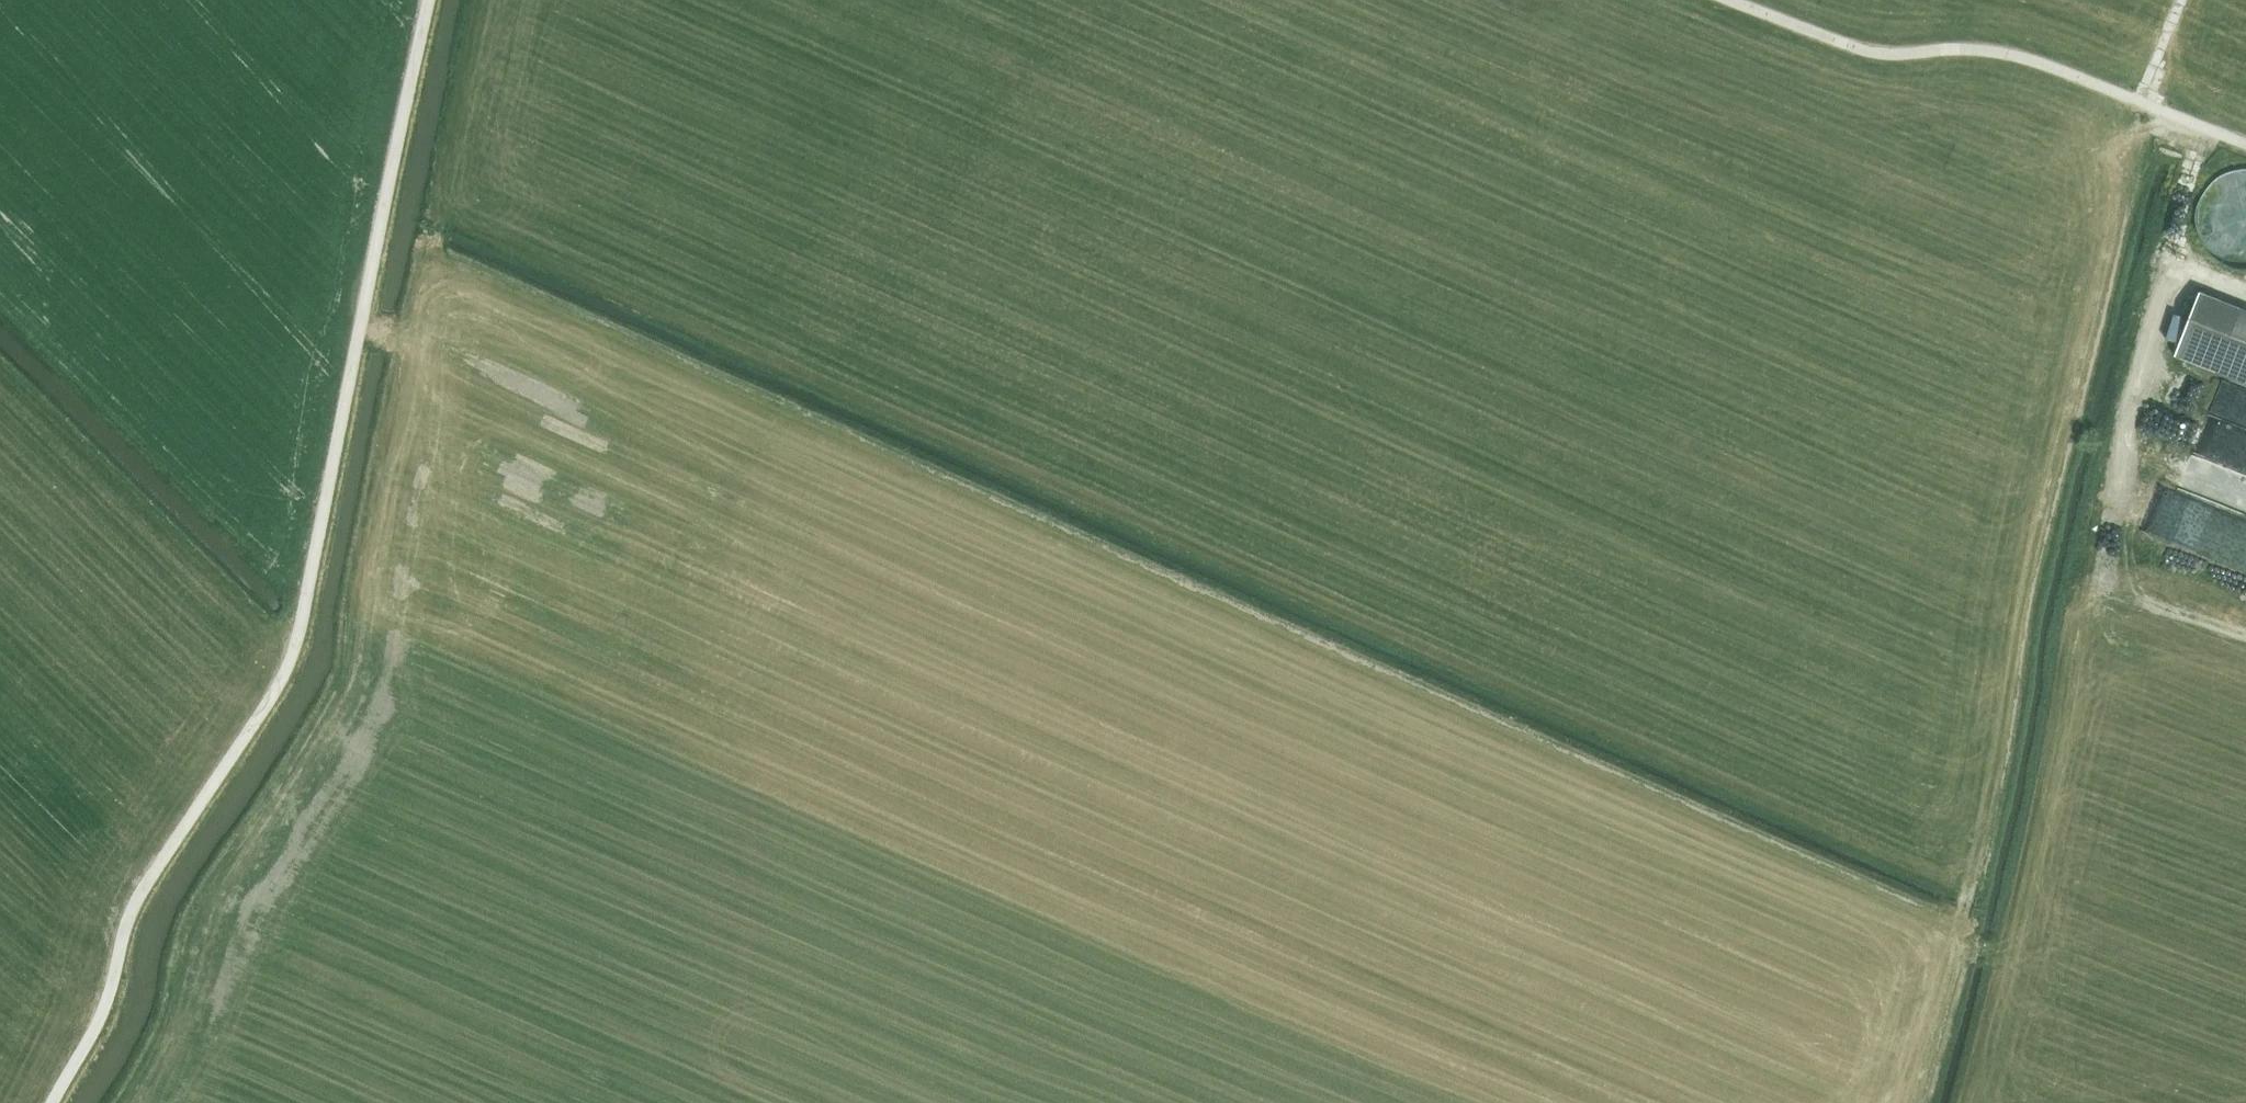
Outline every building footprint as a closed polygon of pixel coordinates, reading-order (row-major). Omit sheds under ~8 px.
[(2175,356),(2245,384),(2245,310),(2200,292),(2175,356)]
